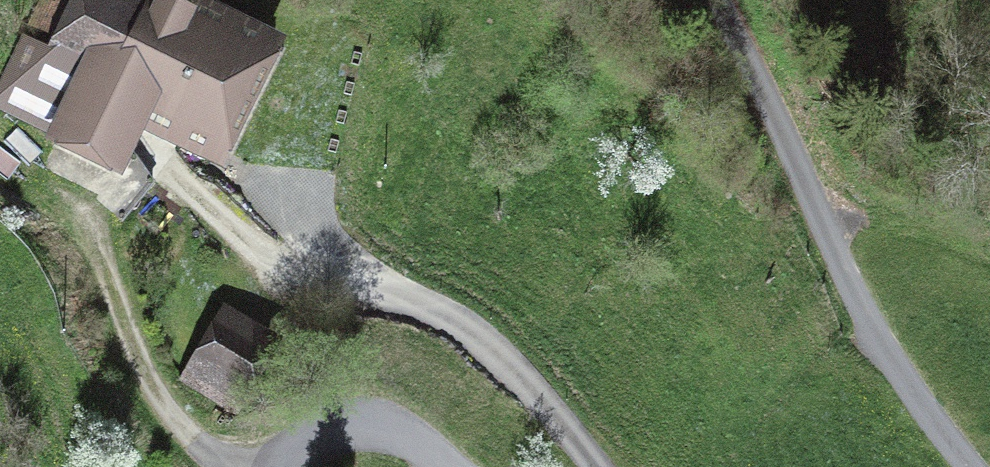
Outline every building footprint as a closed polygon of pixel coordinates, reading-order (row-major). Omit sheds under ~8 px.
[(118,163),(148,101),(210,131),(249,51),(143,0),(44,0),(7,76),(65,115),(57,133),(118,163)] [(228,332),(208,363),(242,384),(261,353),(228,332)]
